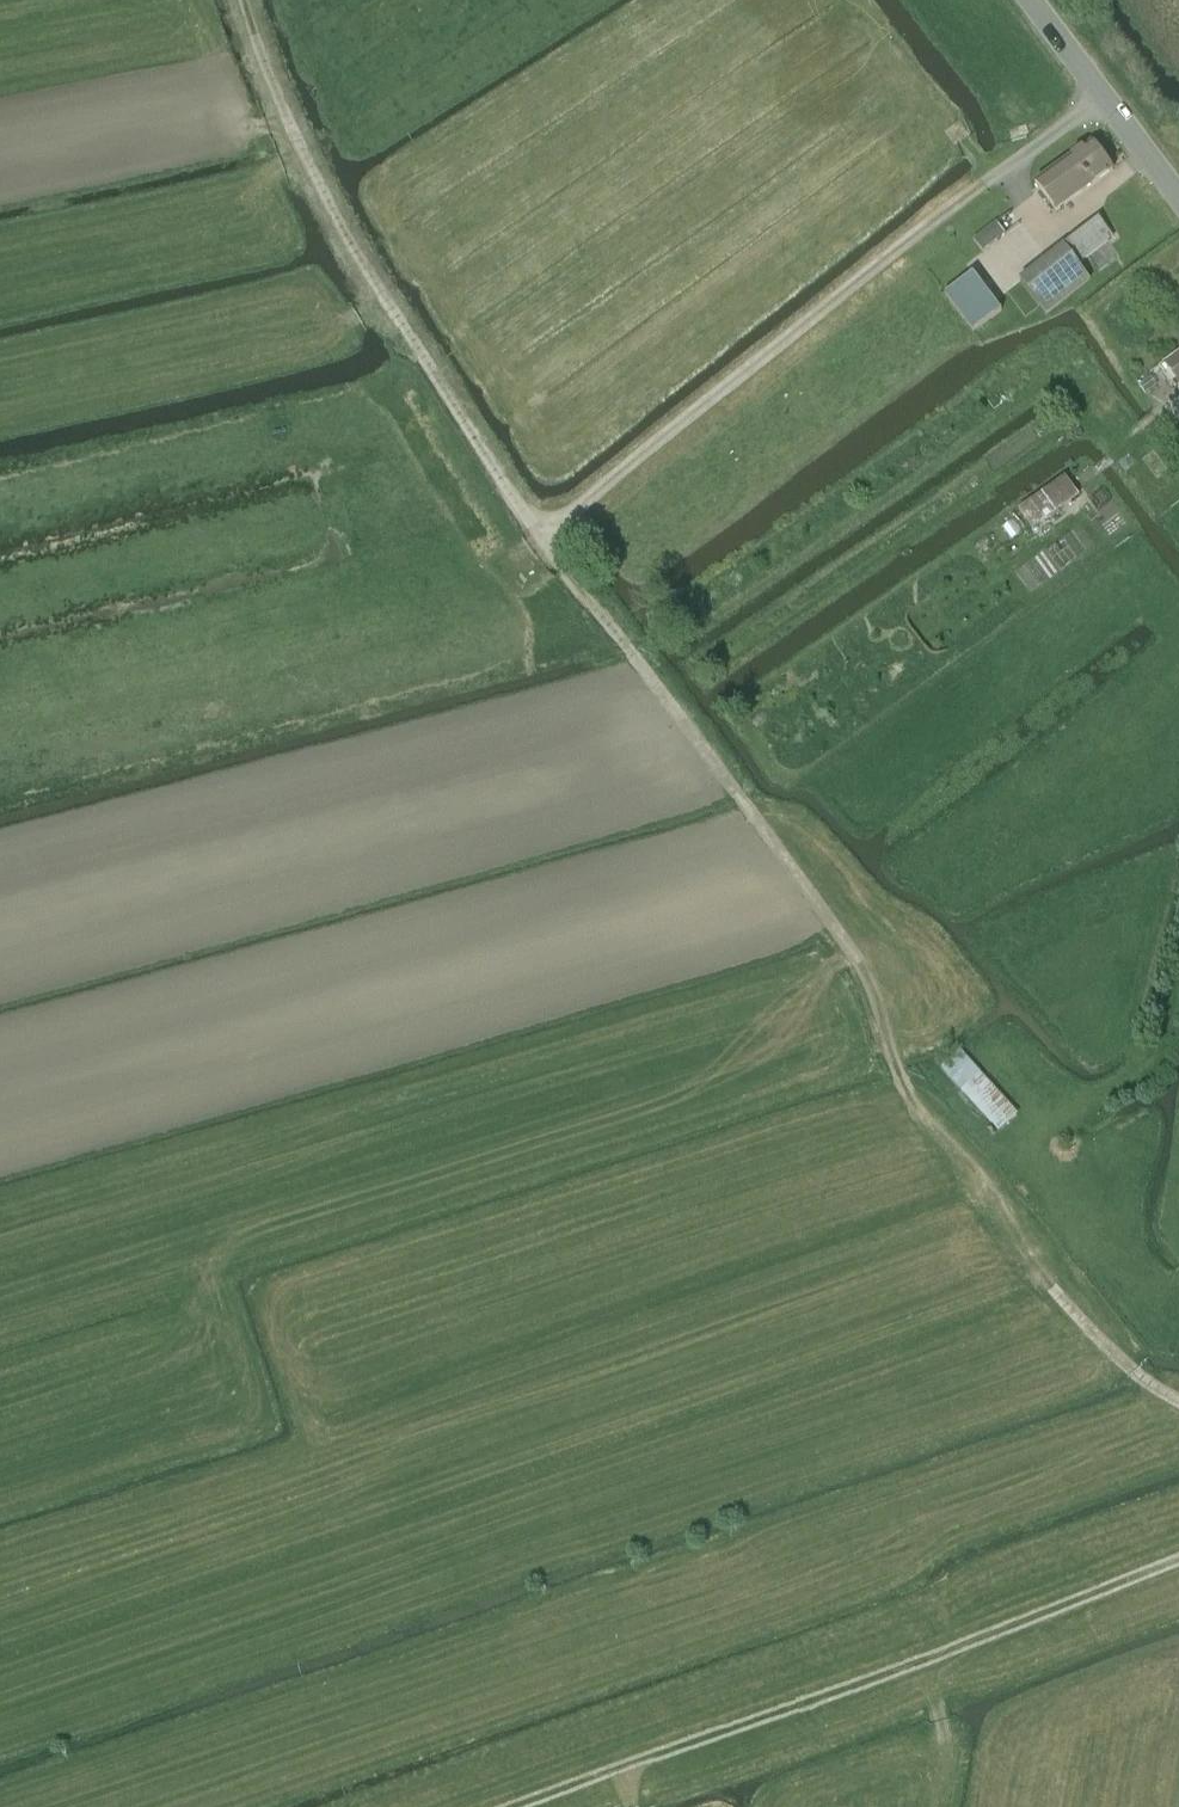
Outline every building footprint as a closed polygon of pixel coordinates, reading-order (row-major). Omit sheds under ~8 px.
[(1057,212),(1114,170),(1092,142),(1036,184),(1057,212)] [(1075,236),(1020,280),(1047,313),(1092,278),(1080,263),(1115,236),(1099,217),(1075,236)] [(997,222),(974,239),(984,251),(1006,235),(997,222)] [(975,332),(1003,311),(973,274),(946,295),(975,332)] [(1167,366),(1162,370),(1166,376),(1171,372),(1178,382),(1178,357),(1167,366)] [(1066,476),(1018,509),(1032,529),(1080,496),(1066,476)] [(962,1049),(941,1068),(1001,1132),(1021,1113),(962,1049)]
